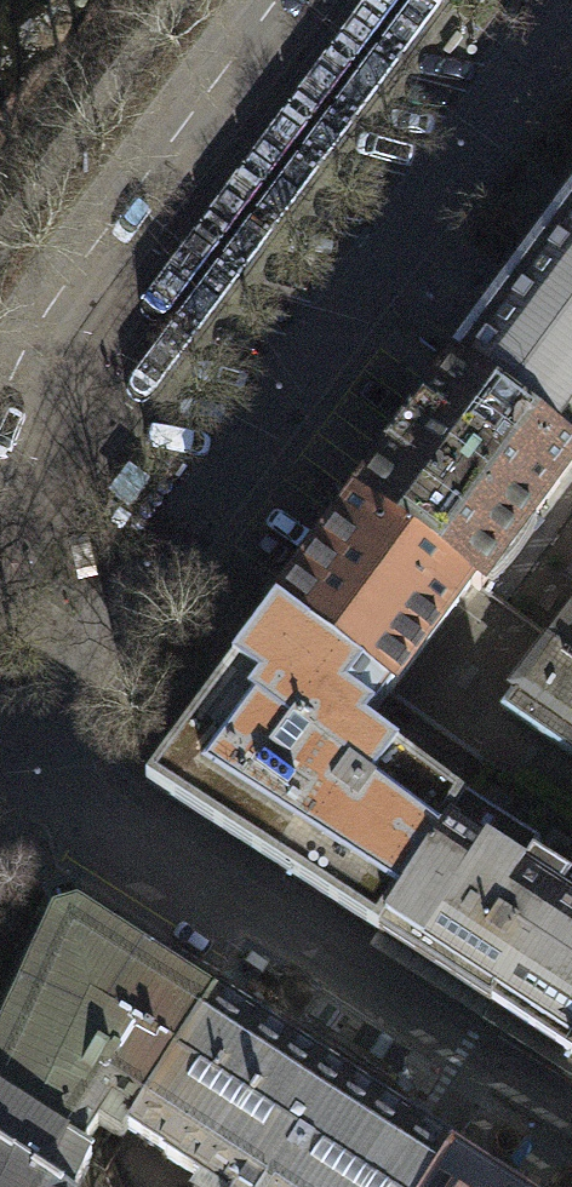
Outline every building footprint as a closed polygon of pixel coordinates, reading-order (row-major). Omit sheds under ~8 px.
[(550,238),(475,339),(455,365),(571,452),(571,208),(550,238)] [(357,497),(473,582),(481,588),(571,465),(571,452),(455,365),(443,382),(357,497)] [(347,510),(276,606),(392,691),(473,582),(357,497),(347,510)] [(464,801),(365,727),(392,691),(276,606),(145,783),(262,858),(378,933),(464,801)] [(550,639),(571,655),(571,610),(550,639)] [(550,639),(514,687),(517,689),(505,707),(571,753),(571,655),(550,639)] [(476,996),(490,1005),(571,881),(534,858),(540,849),(464,801),(378,933),(434,969),(476,996)] [(571,881),(490,1005),(571,1058),(571,882),(571,881)] [(0,1029),(0,1103),(79,1154),(114,1101),(138,1118),(215,999),(83,914),(76,895),(43,904),(49,924),(0,1029)] [(215,999),(138,1118),(128,1133),(211,1186),(433,1186),(455,1153),(437,1141),(419,1130),(335,1076),(215,999)] [(90,1160),(79,1154),(0,1103),(0,1186),(77,1186),(90,1160)] [(455,1153),(433,1186),(508,1186),(455,1153)]
